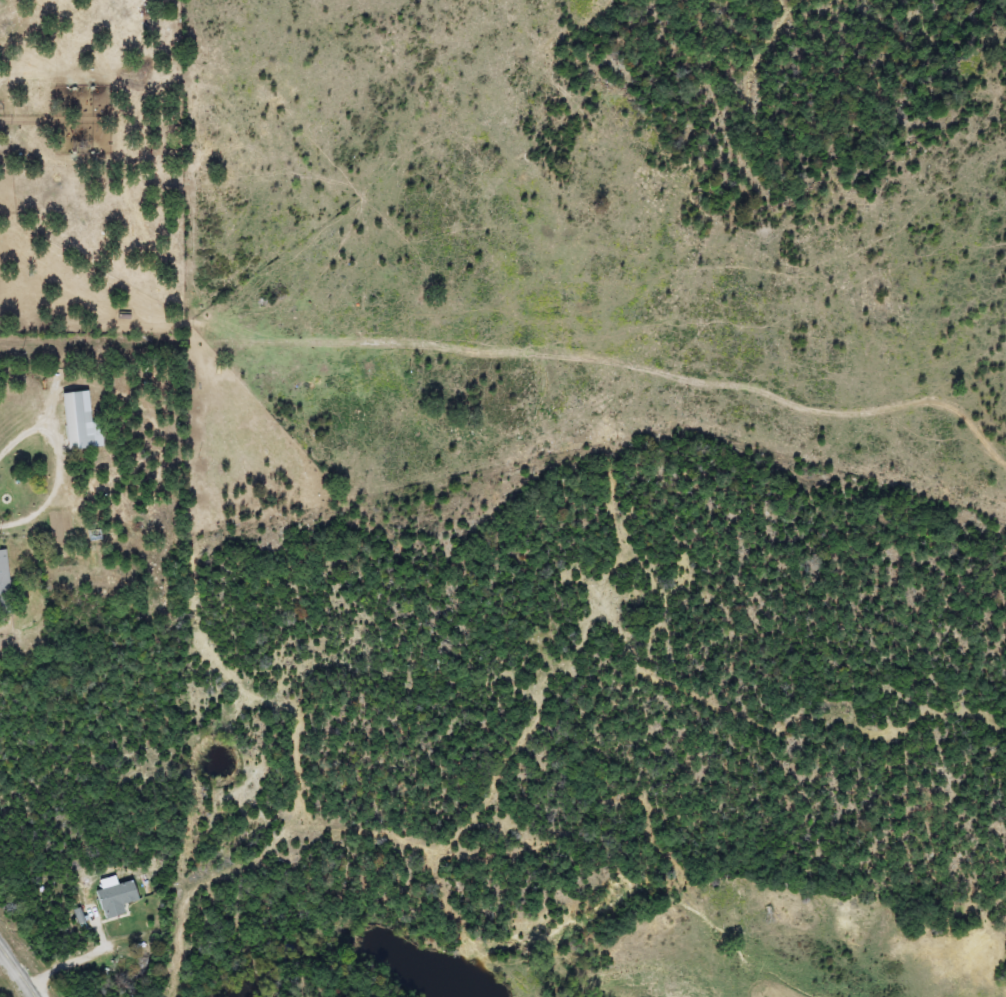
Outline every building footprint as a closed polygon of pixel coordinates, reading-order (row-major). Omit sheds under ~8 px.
[(101,447),(67,450),(62,394),(88,392),(91,423),(99,422),(101,447)] [(11,609),(0,610),(0,550),(5,550),(11,609)] [(138,900),(123,904),(126,915),(105,921),(96,891),(133,880),(138,900)]
